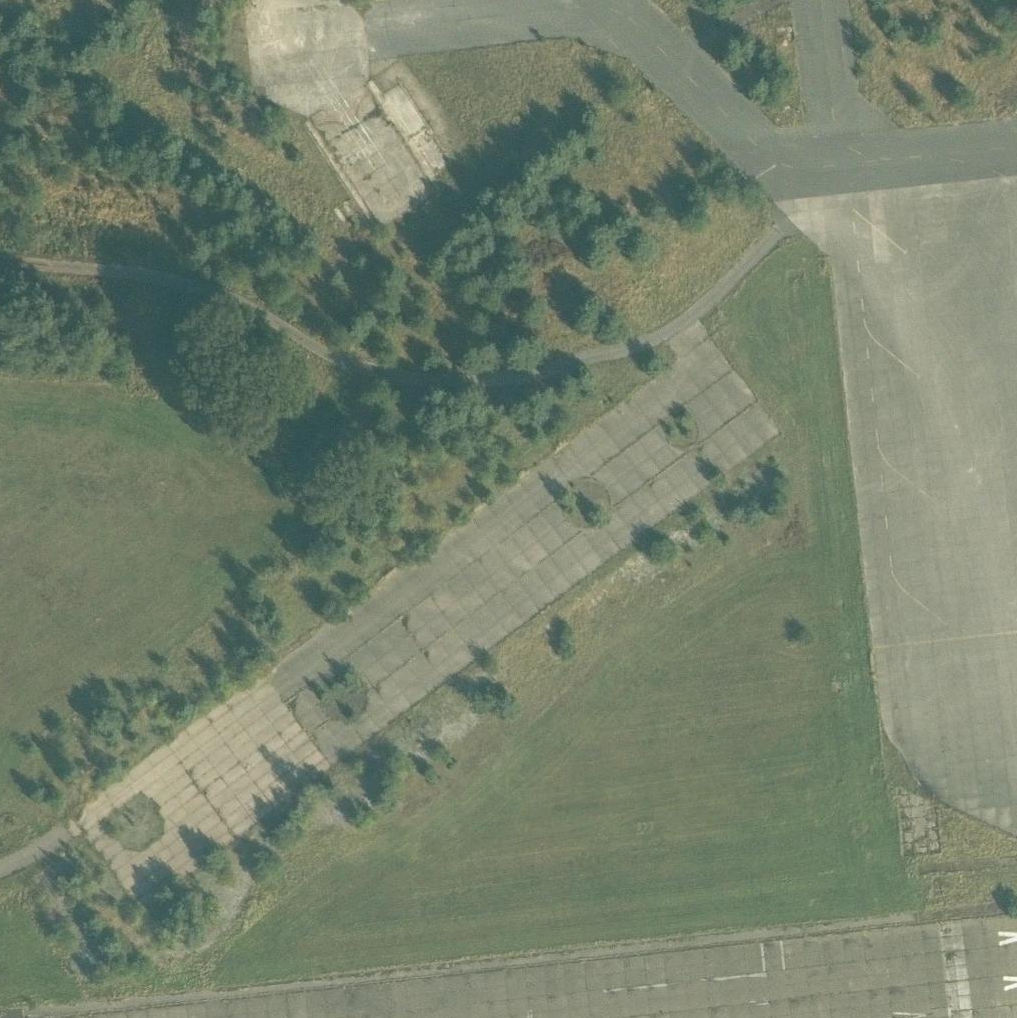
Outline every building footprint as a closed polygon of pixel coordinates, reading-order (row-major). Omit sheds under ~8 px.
[(766,77),(774,85),(782,77),(775,69),(766,77)]
